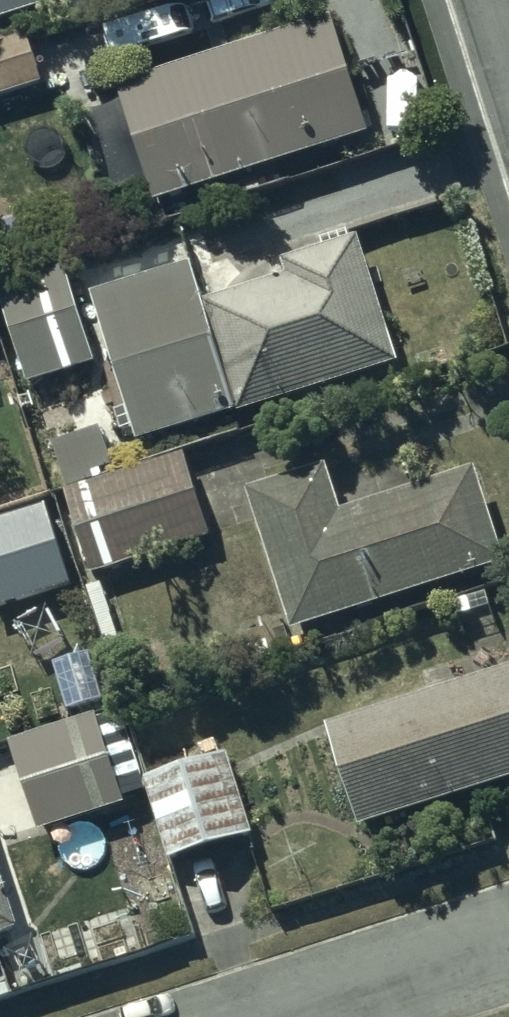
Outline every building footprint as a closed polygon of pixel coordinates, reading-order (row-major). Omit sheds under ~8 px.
[(60,0),(0,0),(0,19),(60,0)] [(364,135),(326,20),(114,91),(152,206),(364,135)] [(40,86),(24,34),(0,41),(0,98),(40,86)] [(190,266),(90,296),(135,445),(397,367),(359,239),(281,262),(287,281),(202,306),(190,266)] [(62,267),(0,287),(0,311),(25,389),(95,366),(62,267)] [(48,444),(66,491),(99,481),(96,473),(111,467),(95,425),(48,444)] [(66,491),(62,493),(87,576),(206,540),(180,457),(99,481),(66,491)] [(321,468),(244,492),(289,634),(501,566),(470,470),(335,513),(321,468)] [(0,518),(0,610),(72,588),(45,504),(0,518)] [(322,728),(356,830),(508,778),(508,664),(322,728)] [(92,713),(5,742),(35,832),(122,802),(92,713)] [(224,752),(140,778),(165,858),(249,832),(224,752)] [(13,927),(0,887),(0,931),(13,927)]
